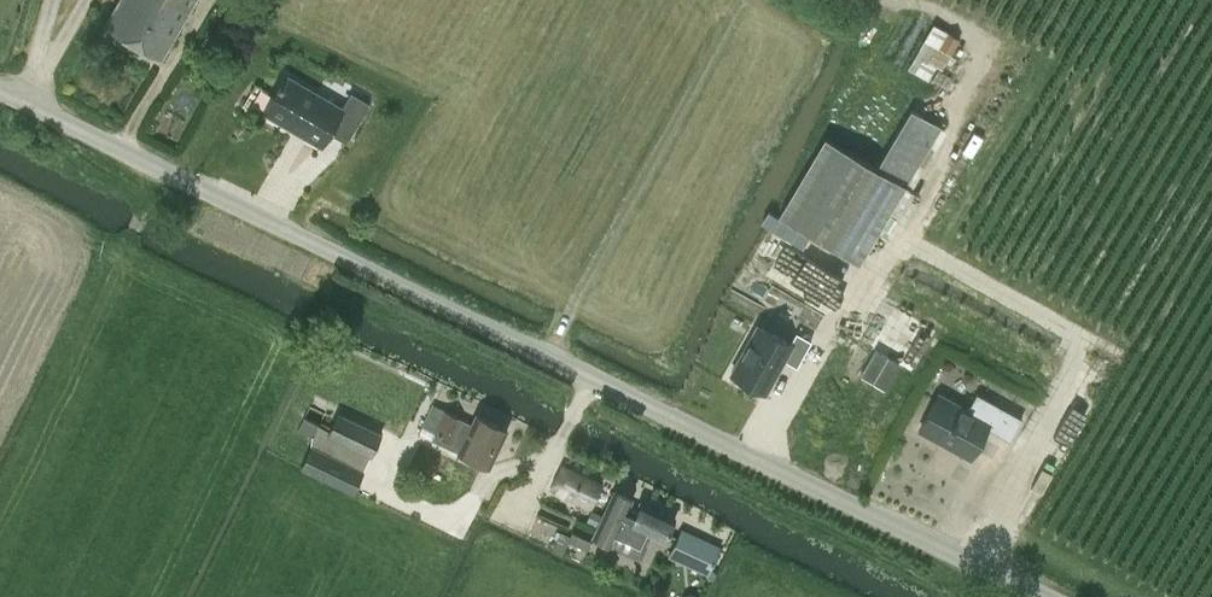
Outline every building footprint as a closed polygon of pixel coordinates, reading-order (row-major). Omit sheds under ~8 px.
[(105,24),(162,57),(195,0),(119,0),(105,24)] [(959,38),(933,23),(907,68),(928,80),(936,66),(942,69),(959,38)] [(342,107),(285,74),(263,112),(321,146),(331,128),(348,138),(369,103),(351,92),(342,107)] [(825,137),(779,215),(809,234),(858,262),(865,250),(939,126),(910,108),(875,167),(825,137)] [(802,247),(809,234),(779,215),(772,211),(764,225),(766,225),(802,247)] [(884,301),(860,343),(874,351),(860,375),(884,388),(896,369),(912,378),(940,330),(924,321),(908,349),(900,363),(873,348),(881,334),(896,308),(884,301)] [(783,358),(796,366),(811,339),(796,331),(789,342),(757,324),(731,372),(764,391),(783,358)] [(938,395),(920,429),(970,456),(998,405),(976,393),(967,411),(938,395)] [(489,466),(507,428),(476,413),(471,423),(461,418),(461,417),(446,410),(433,404),(422,426),(435,432),(432,438),(489,466)] [(327,434),(371,455),(381,433),(338,412),(327,434)] [(313,437),(319,424),(304,416),(298,429),(313,437)] [(353,492),(363,470),(311,445),(301,467),(353,492)] [(590,507),(602,483),(562,465),(551,488),(590,507)] [(617,490),(598,531),(595,537),(613,545),(617,536),(640,547),(647,531),(665,539),(675,517),(642,501),(638,511),(630,507),(635,498),(617,490)] [(592,510),(587,521),(596,525),(601,514),(592,510)] [(707,575),(721,546),(681,527),(667,556),(707,575)] [(556,547),(565,551),(571,536),(561,533),(556,547)]
